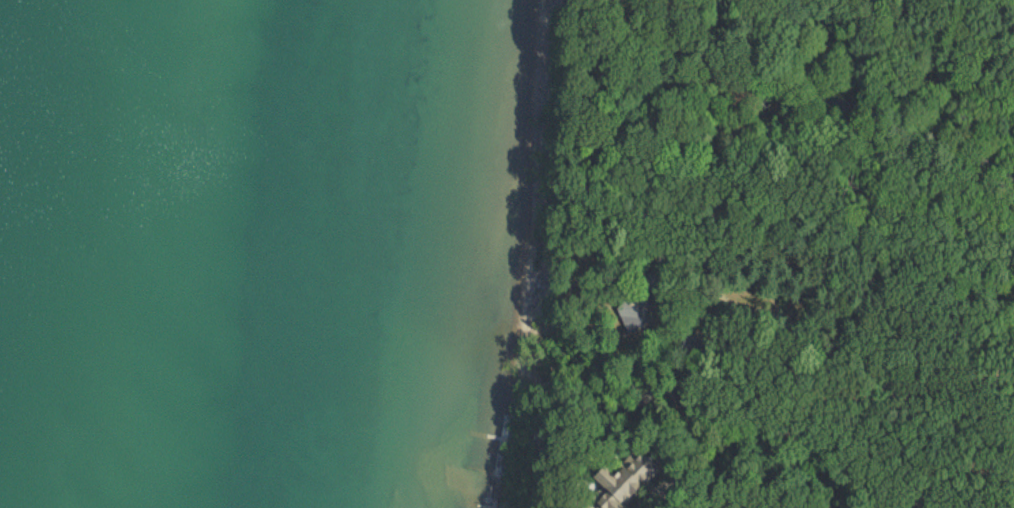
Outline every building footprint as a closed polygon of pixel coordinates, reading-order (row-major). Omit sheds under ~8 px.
[(621,501),(653,470),(646,463),(636,463),(630,457),(615,457),(607,464),(601,464),(591,474),(590,477),(601,487),(586,502),(586,507),(601,507),(621,507),(621,501)]
